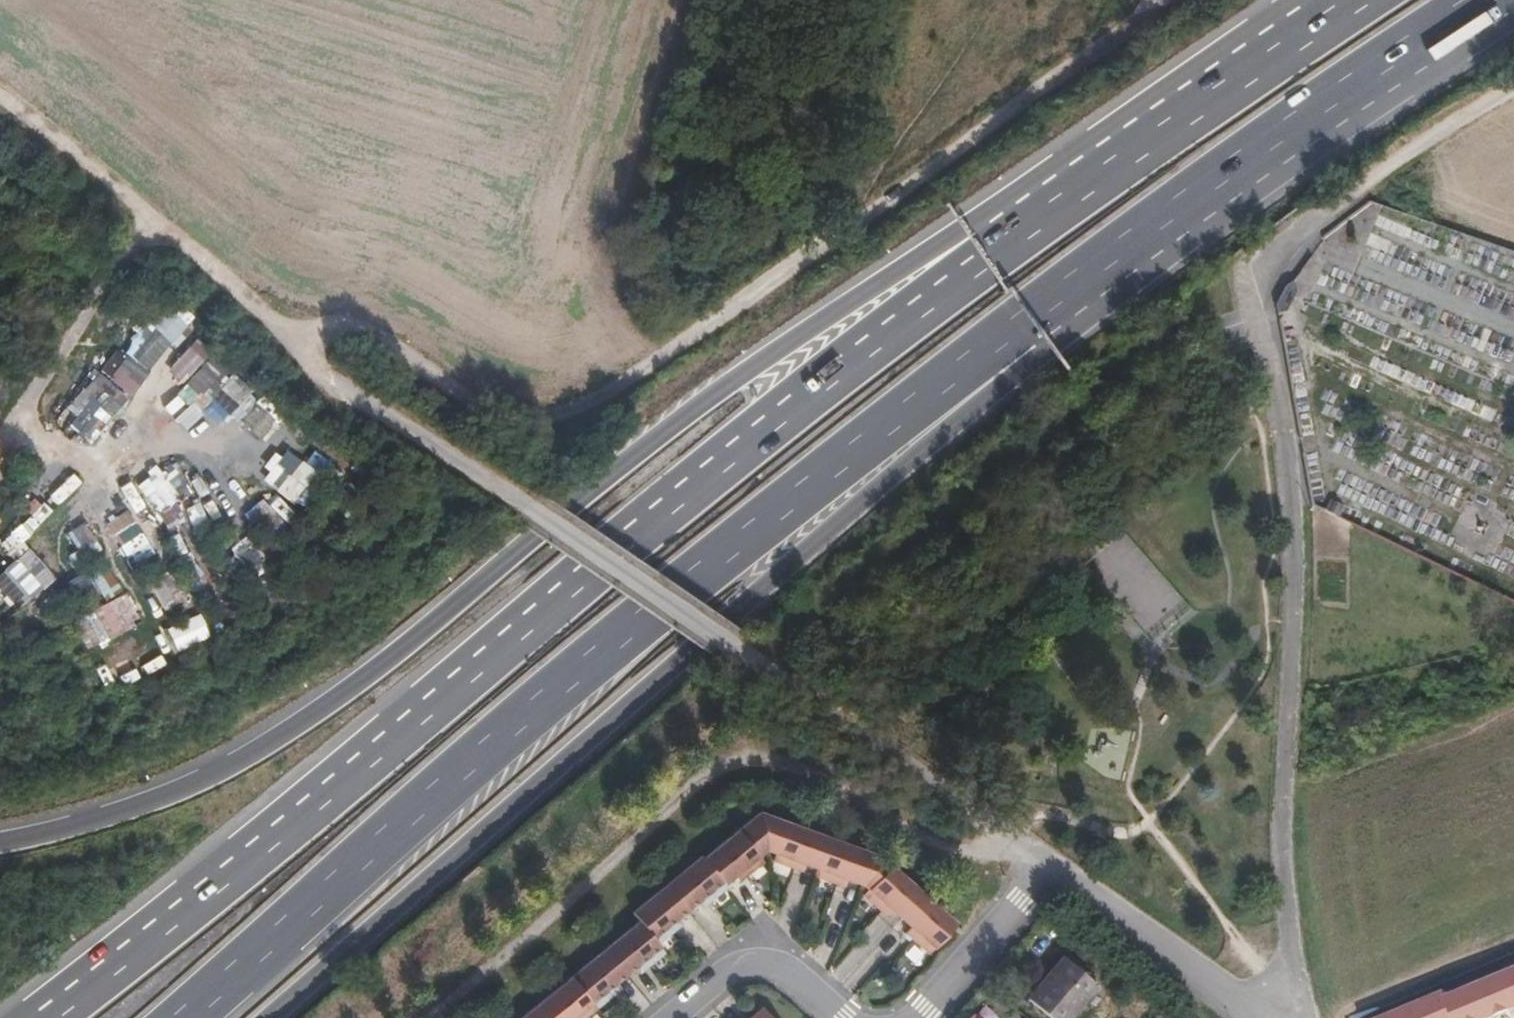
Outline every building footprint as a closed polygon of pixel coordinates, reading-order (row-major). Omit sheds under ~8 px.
[(209,393),(222,371),(200,359),(187,381),(209,393)] [(217,395),(238,406),(249,386),(228,375),(217,395)] [(295,465),(281,492),(307,505),(321,478),(295,465)] [(1178,700),(1186,690),(1177,682),(1168,693),(1178,700)] [(765,849),(758,813),(737,830),(758,854),(765,849)] [(776,852),(787,823),(758,813),(765,849),(776,852)] [(817,868),(828,838),(787,823),(776,852),(774,859),(803,870),(806,864),(817,868)] [(763,860),(758,854),(737,830),(702,859),(724,883),(734,875),(739,880),(763,860)] [(860,883),(870,854),(828,838),(817,868),(816,875),(845,885),(847,879),(860,883)] [(864,885),(880,857),(870,854),(860,883),(864,885)] [(687,909),(697,901),(702,906),(726,885),(724,883),(702,859),(700,856),(666,885),(687,909)] [(868,889),(889,865),(880,857),(864,885),(868,889)] [(922,895),(889,865),(868,889),(863,894),(888,915),(893,910),(902,919),(922,895)] [(681,924),(676,919),(687,909),(666,885),(631,914),(637,921),(657,943),(674,930),(681,924)] [(956,924),(922,895),(902,919),(911,927),(906,932),(930,953),(956,924)] [(640,971),(647,965),(663,952),(657,943),(637,921),(604,950),(625,974),(635,966),(640,971)] [(595,1008),(619,988),(615,983),(625,974),(604,950),(569,978),(595,1008)] [(1064,956),(1028,998),(1051,1017),(1069,1017),(1097,985),(1064,956)] [(1371,1017),(1499,1017),(1513,1012),(1513,969),(1451,994),(1444,985),(1371,1017)] [(569,978),(535,1006),(545,1017),(583,1017),(595,1008),(569,978)] [(535,1006),(521,1017),(545,1017),(535,1006)] [(763,1008),(751,1017),(772,1017),(763,1008)]
